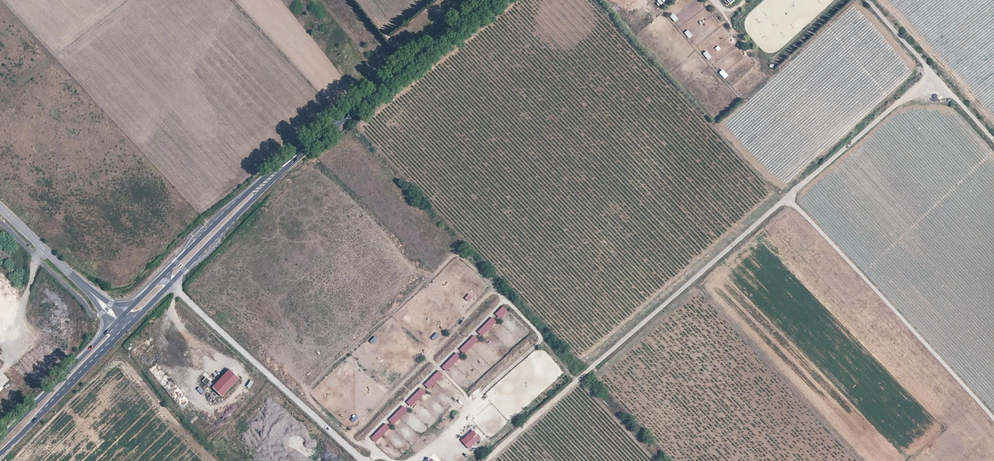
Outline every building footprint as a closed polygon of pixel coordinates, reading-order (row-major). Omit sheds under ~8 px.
[(669,16),(675,22),(678,19),(673,13),(669,16)] [(688,30),(684,32),(689,39),(693,36),(688,30)] [(707,50),(703,53),(707,60),(711,58),(707,50)] [(723,69),(719,72),(724,79),(729,76),(723,69)] [(496,314),(500,318),(507,311),(503,306),(496,314)] [(492,318),(478,331),(482,335),(496,322),(492,318)] [(435,332),(430,339),(435,342),(440,335),(435,332)] [(474,336),(460,349),(464,353),(478,340),(474,336)] [(457,353),(443,367),(447,371),(461,357),(457,353)] [(149,370),(164,386),(171,380),(156,364),(149,370)] [(212,387),(222,397),(239,379),(230,369),(212,387)] [(439,370),(425,384),(429,389),(443,374),(439,370)] [(0,371),(0,387),(8,379),(0,372),(0,371)] [(421,388),(407,402),(411,406),(425,392),(421,388)] [(403,406),(389,420),(394,425),(408,410),(403,406)] [(371,438),(376,442),(390,428),(386,424),(371,438)] [(462,441),(469,449),(481,438),(474,430),(462,441)]
